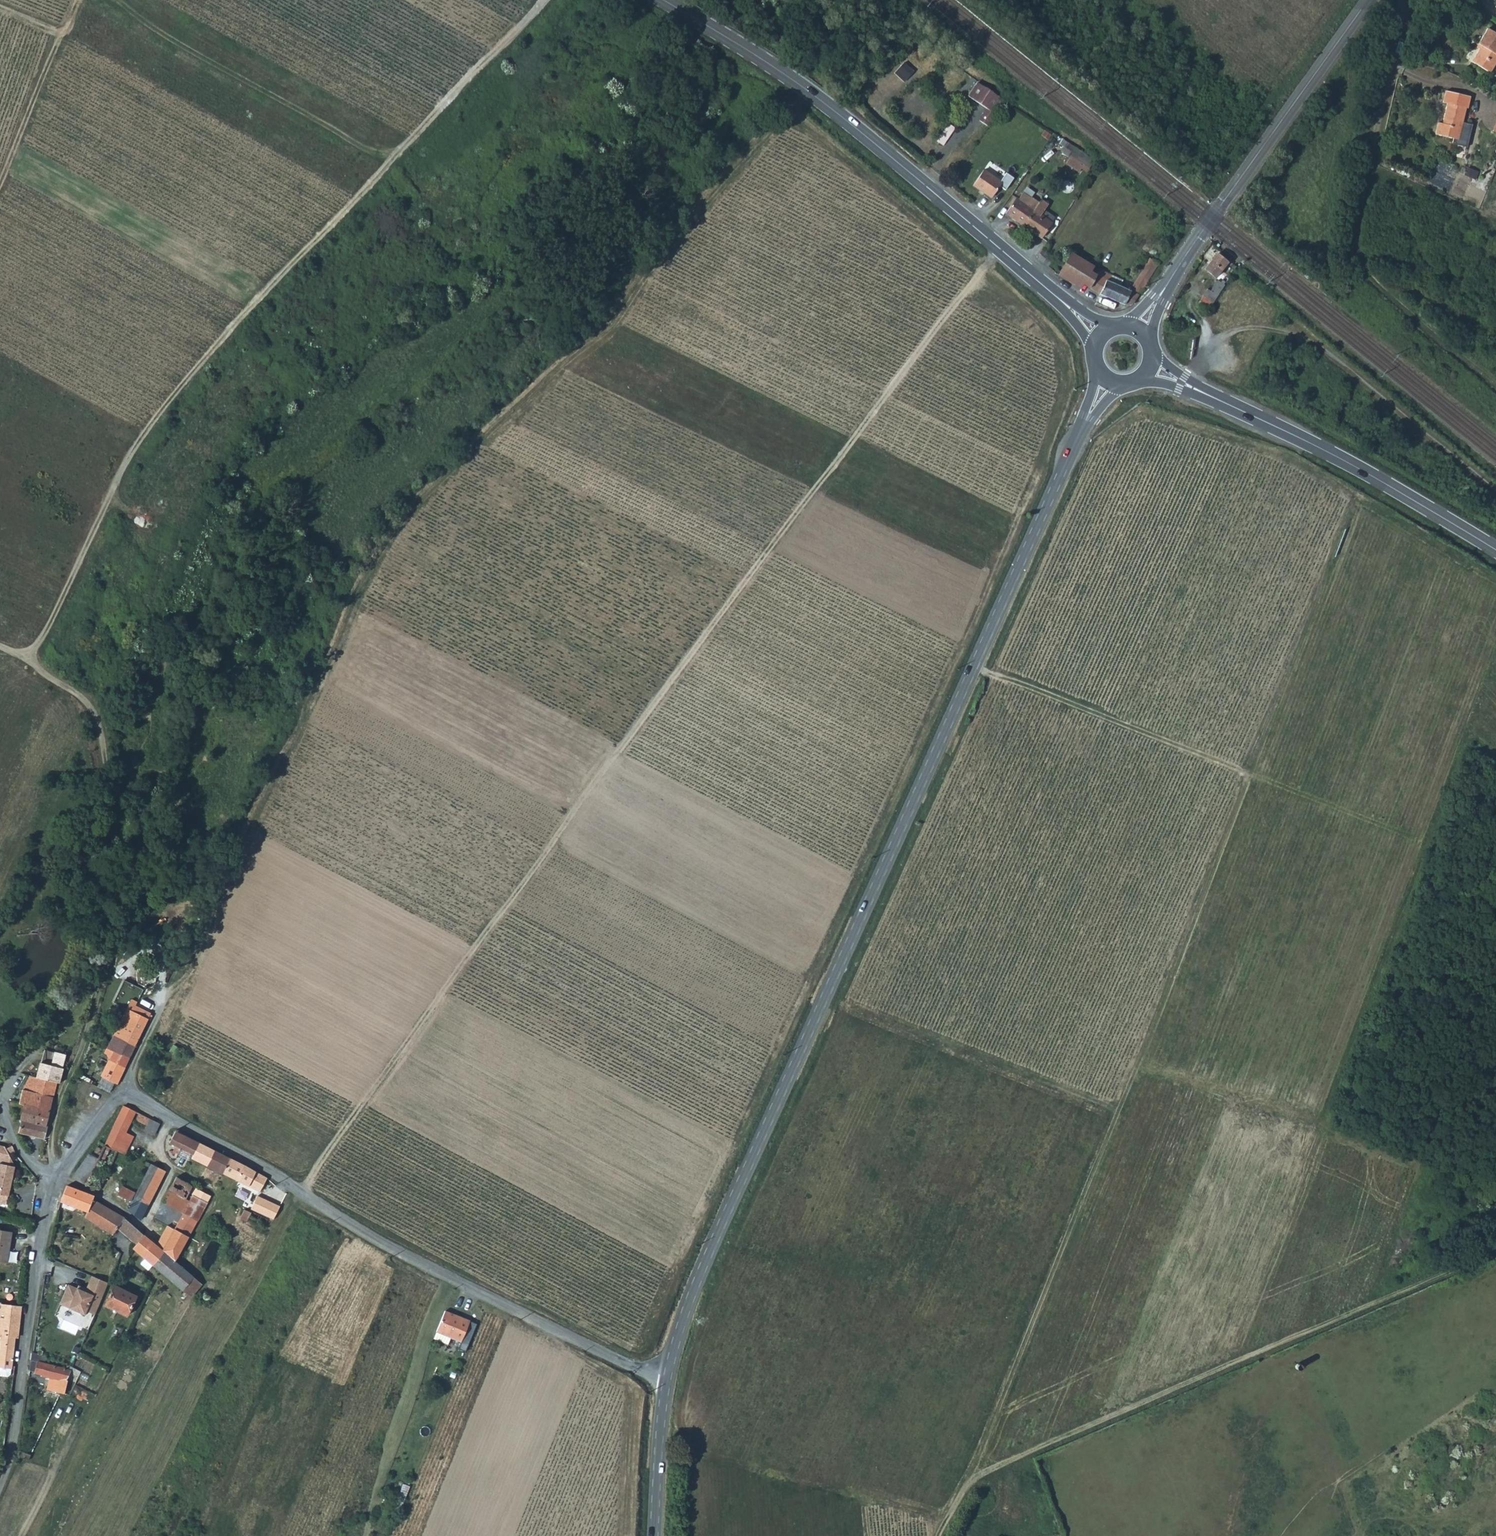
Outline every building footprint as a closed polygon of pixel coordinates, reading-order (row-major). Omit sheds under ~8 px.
[(1480,39),(1483,41),(1481,44),(1471,60),(1490,71),(1495,61),(1495,52),(1495,32),(1487,27),(1480,39)] [(903,62),(893,72),(903,81),(912,71),(903,62)] [(1000,98),(977,84),(969,95),(990,109),(993,110),(1000,98)] [(1439,122),(1437,135),(1454,138),(1454,143),(1469,146),(1473,124),(1464,122),(1466,108),(1468,108),(1470,97),(1445,91),(1443,102),(1447,103),(1443,123),(1439,122)] [(1005,101),(1000,98),(993,110),(990,109),(983,120),(989,124),(1005,101)] [(950,123),(937,142),(942,145),(955,126),(950,123)] [(1075,148),(1062,139),(1059,143),(1063,146),(1059,151),(1069,158),(1075,148)] [(1075,148),(1069,158),(1083,168),(1090,158),(1075,148)] [(978,166),(968,181),(991,197),(1001,182),(978,166)] [(1005,213),(1023,225),(1033,209),(1016,197),(1005,213)] [(1033,209),(1023,225),(1040,237),(1054,216),(1044,209),(1047,204),(1040,199),(1033,209)] [(1037,256),(1044,263),(1048,256),(1040,250),(1037,256)] [(1063,265),(1058,274),(1079,287),(1082,283),(1089,270),(1092,266),(1071,253),(1063,265)] [(1216,253),(1204,268),(1214,275),(1226,261),(1216,253)] [(1096,273),(1089,287),(1099,293),(1121,302),(1130,304),(1139,293),(1158,264),(1149,259),(1130,290),(1108,281),(1096,273)] [(1082,283),(1089,287),(1096,273),(1089,270),(1082,283)] [(1212,302),(1224,284),(1218,280),(1210,290),(1207,288),(1203,295),(1212,302)] [(76,994),(86,999),(96,981),(86,976),(76,994)] [(111,1019),(119,1023),(125,1009),(124,1008),(117,1005),(111,1019)] [(119,1023),(113,1035),(134,1046),(140,1034),(147,1019),(125,1009),(119,1023)] [(113,1035),(106,1049),(112,1052),(127,1059),(134,1046),(113,1035)] [(43,1064),(62,1069),(66,1055),(43,1049),(39,1064),(43,1064)] [(100,1076),(102,1077),(112,1082),(115,1083),(127,1059),(112,1052),(100,1076)] [(21,1095),(19,1105),(23,1106),(23,1105),(38,1109),(40,1095),(52,1098),(56,1082),(58,1083),(62,1069),(43,1064),(39,1064),(35,1077),(30,1075),(25,1082),(21,1095)] [(102,1077),(97,1087),(107,1092),(109,1088),(110,1086),(112,1082),(102,1077)] [(18,1132),(42,1138),(48,1116),(52,1098),(40,1095),(38,1109),(23,1105),(23,1106),(19,1105),(22,1110),(20,1120),(18,1120),(17,1125),(19,1125),(18,1132)] [(100,1143),(116,1151),(123,1155),(133,1136),(125,1132),(132,1119),(145,1126),(149,1119),(122,1106),(103,1137),(100,1143)] [(159,1124),(149,1119),(145,1126),(143,1130),(153,1135),(159,1124)] [(183,1136),(174,1131),(168,1143),(174,1146),(172,1151),(177,1154),(180,1149),(178,1148),(183,1136)] [(197,1143),(183,1136),(178,1148),(180,1149),(191,1155),(197,1143)] [(97,1159),(84,1185),(96,1190),(97,1190),(101,1182),(108,1169),(116,1151),(100,1143),(95,1142),(87,1153),(97,1159)] [(191,1155),(190,1158),(206,1165),(213,1150),(197,1143),(191,1155)] [(3,1160),(0,1173),(0,1203),(8,1204),(10,1195),(11,1196),(18,1165),(15,1164),(16,1159),(12,1154),(15,1153),(12,1146),(8,1148),(7,1145),(0,1144),(0,1160),(3,1160)] [(213,1150),(206,1165),(221,1173),(228,1158),(213,1150)] [(70,1178),(84,1185),(97,1159),(87,1153),(76,1169),(70,1178)] [(228,1158),(221,1173),(257,1191),(264,1177),(260,1175),(242,1165),(228,1158)] [(143,1177),(133,1197),(146,1204),(158,1180),(163,1171),(145,1162),(143,1165),(148,1168),(143,1177)] [(175,1177),(169,1189),(185,1198),(187,1193),(186,1193),(190,1185),(175,1177)] [(66,1185),(60,1202),(65,1204),(86,1212),(83,1219),(111,1235),(115,1229),(116,1227),(123,1218),(115,1213),(92,1200),(94,1197),(77,1190),(66,1185)] [(208,1195),(190,1185),(186,1193),(187,1193),(191,1195),(191,1194),(205,1202),(208,1195)] [(161,1203),(167,1206),(181,1214),(188,1200),(185,1198),(169,1189),(161,1203)] [(181,1214),(194,1221),(205,1202),(191,1194),(191,1195),(188,1200),(181,1214)] [(279,1208),(257,1196),(249,1209),(272,1220),(279,1208)] [(133,1197),(126,1210),(138,1219),(146,1204),(133,1197)] [(176,1222),(172,1229),(187,1237),(194,1221),(181,1214),(167,1206),(164,1213),(169,1216),(168,1218),(176,1222)] [(240,1213),(238,1218),(245,1221),(248,1216),(264,1224),(266,1219),(250,1211),(249,1213),(243,1210),(240,1213)] [(141,1233),(123,1218),(116,1227),(115,1229),(134,1245),(143,1235),(141,1233)] [(10,1262),(13,1231),(0,1229),(0,1261),(10,1262)] [(172,1229),(161,1250),(174,1260),(187,1237),(172,1229)] [(134,1245),(131,1248),(156,1269),(181,1290),(192,1277),(174,1260),(161,1250),(143,1235),(134,1245)] [(110,1283),(95,1277),(91,1287),(82,1284),(81,1286),(72,1283),(64,1302),(90,1313),(92,1310),(97,1313),(110,1283)] [(181,1290),(189,1297),(193,1293),(201,1284),(192,1277),(181,1290)] [(119,1285),(109,1305),(131,1315),(141,1296),(119,1285)] [(24,1303),(0,1301),(0,1316),(0,1319),(0,1333),(4,1334),(1,1357),(1,1363),(14,1365),(17,1336),(21,1336),(22,1320),(24,1303)] [(437,1331),(444,1334),(453,1313),(446,1310),(437,1331)] [(453,1313),(444,1334),(462,1341),(471,1320),(453,1313)] [(59,1394),(62,1394),(67,1384),(69,1380),(73,1371),(47,1364),(48,1361),(49,1357),(35,1352),(32,1370),(36,1371),(36,1372),(44,1375),(44,1376),(56,1379),(57,1378),(64,1379),(59,1394)] [(16,1456),(18,1457),(27,1461),(30,1455),(18,1451),(16,1456)] [(398,1495),(394,1504),(401,1506),(410,1483),(404,1480),(398,1495)]
